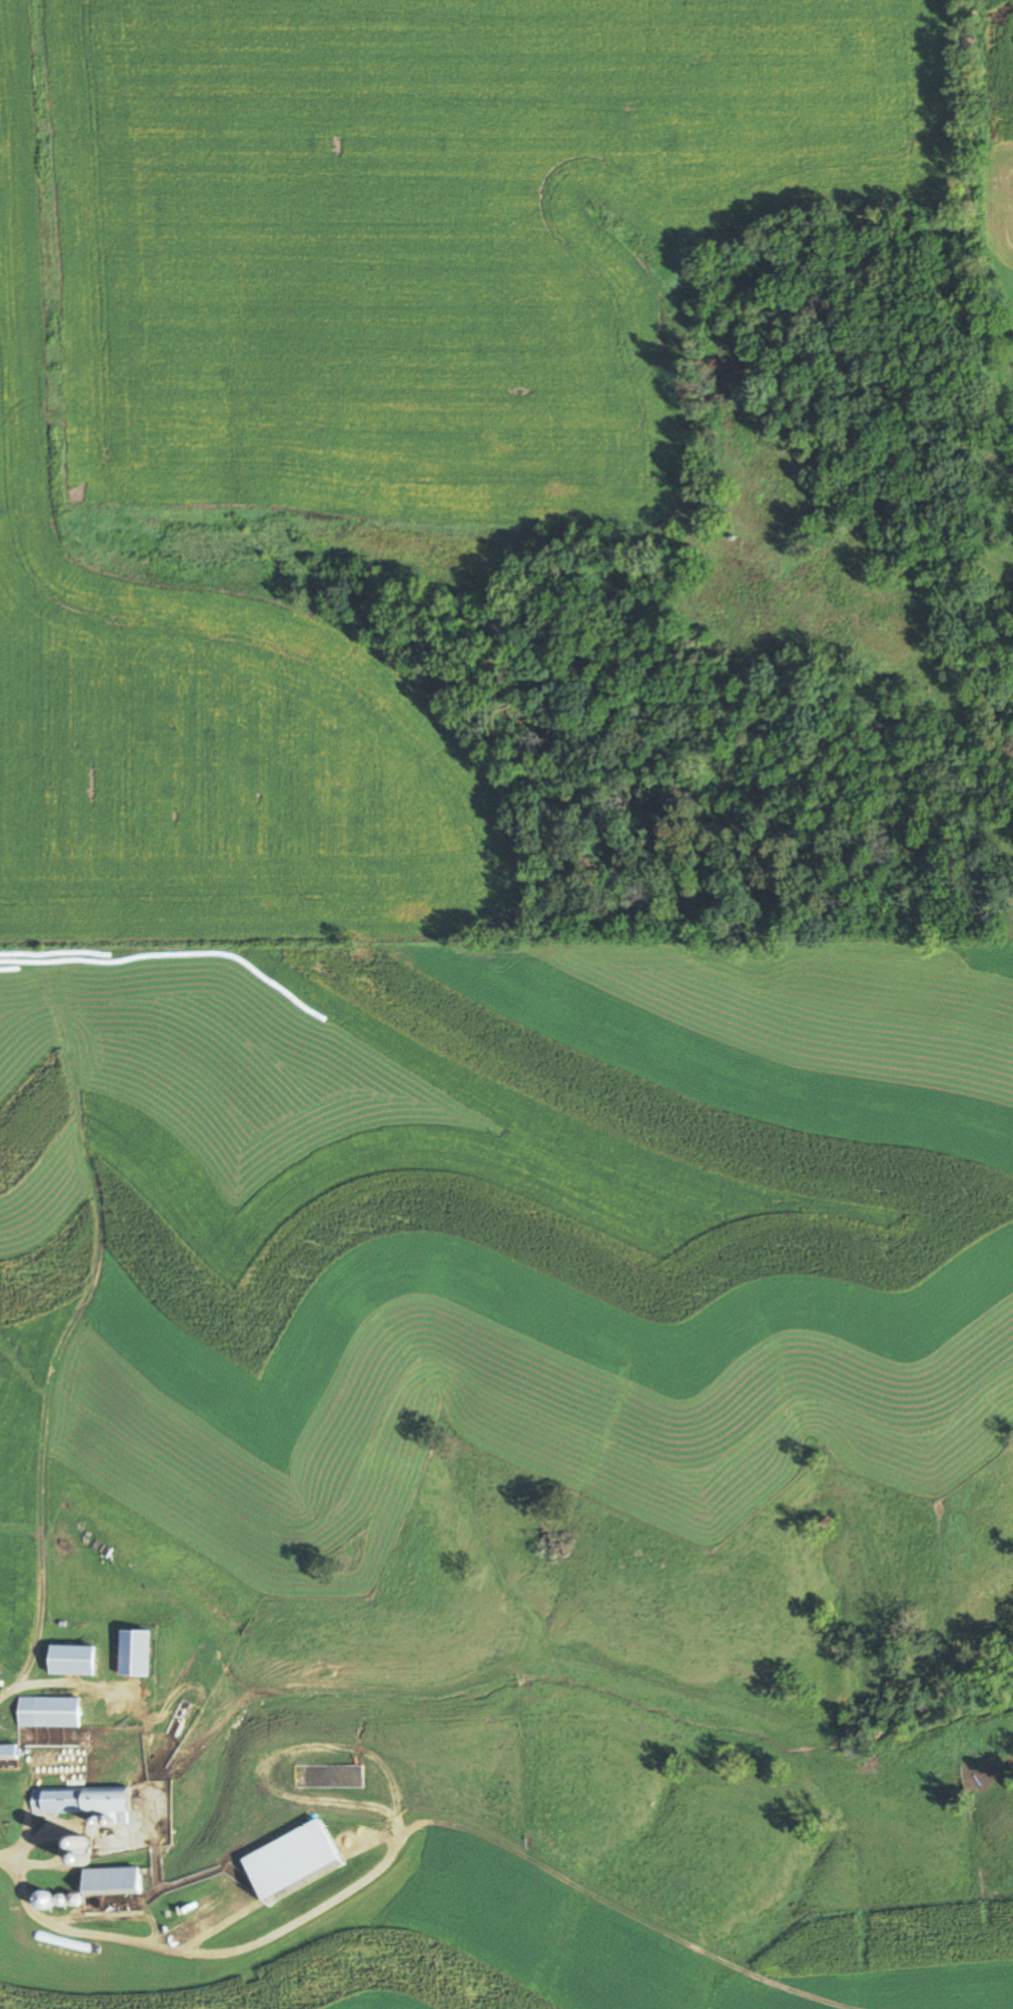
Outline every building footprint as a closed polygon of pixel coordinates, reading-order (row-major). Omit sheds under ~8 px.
[(96,1674),(96,1645),(51,1645),(51,1674),(96,1674)] [(80,1697),(20,1697),(20,1727),(80,1727),(80,1697)] [(17,1760),(17,1745),(0,1745),(0,1760),(17,1760)] [(110,1825),(130,1825),(130,1788),(32,1789),(32,1814),(110,1813),(110,1825)] [(83,1868),(84,1894),(140,1894),(140,1868),(83,1868)] [(34,1898),(40,1910),(48,1906),(42,1895),(34,1898)]
